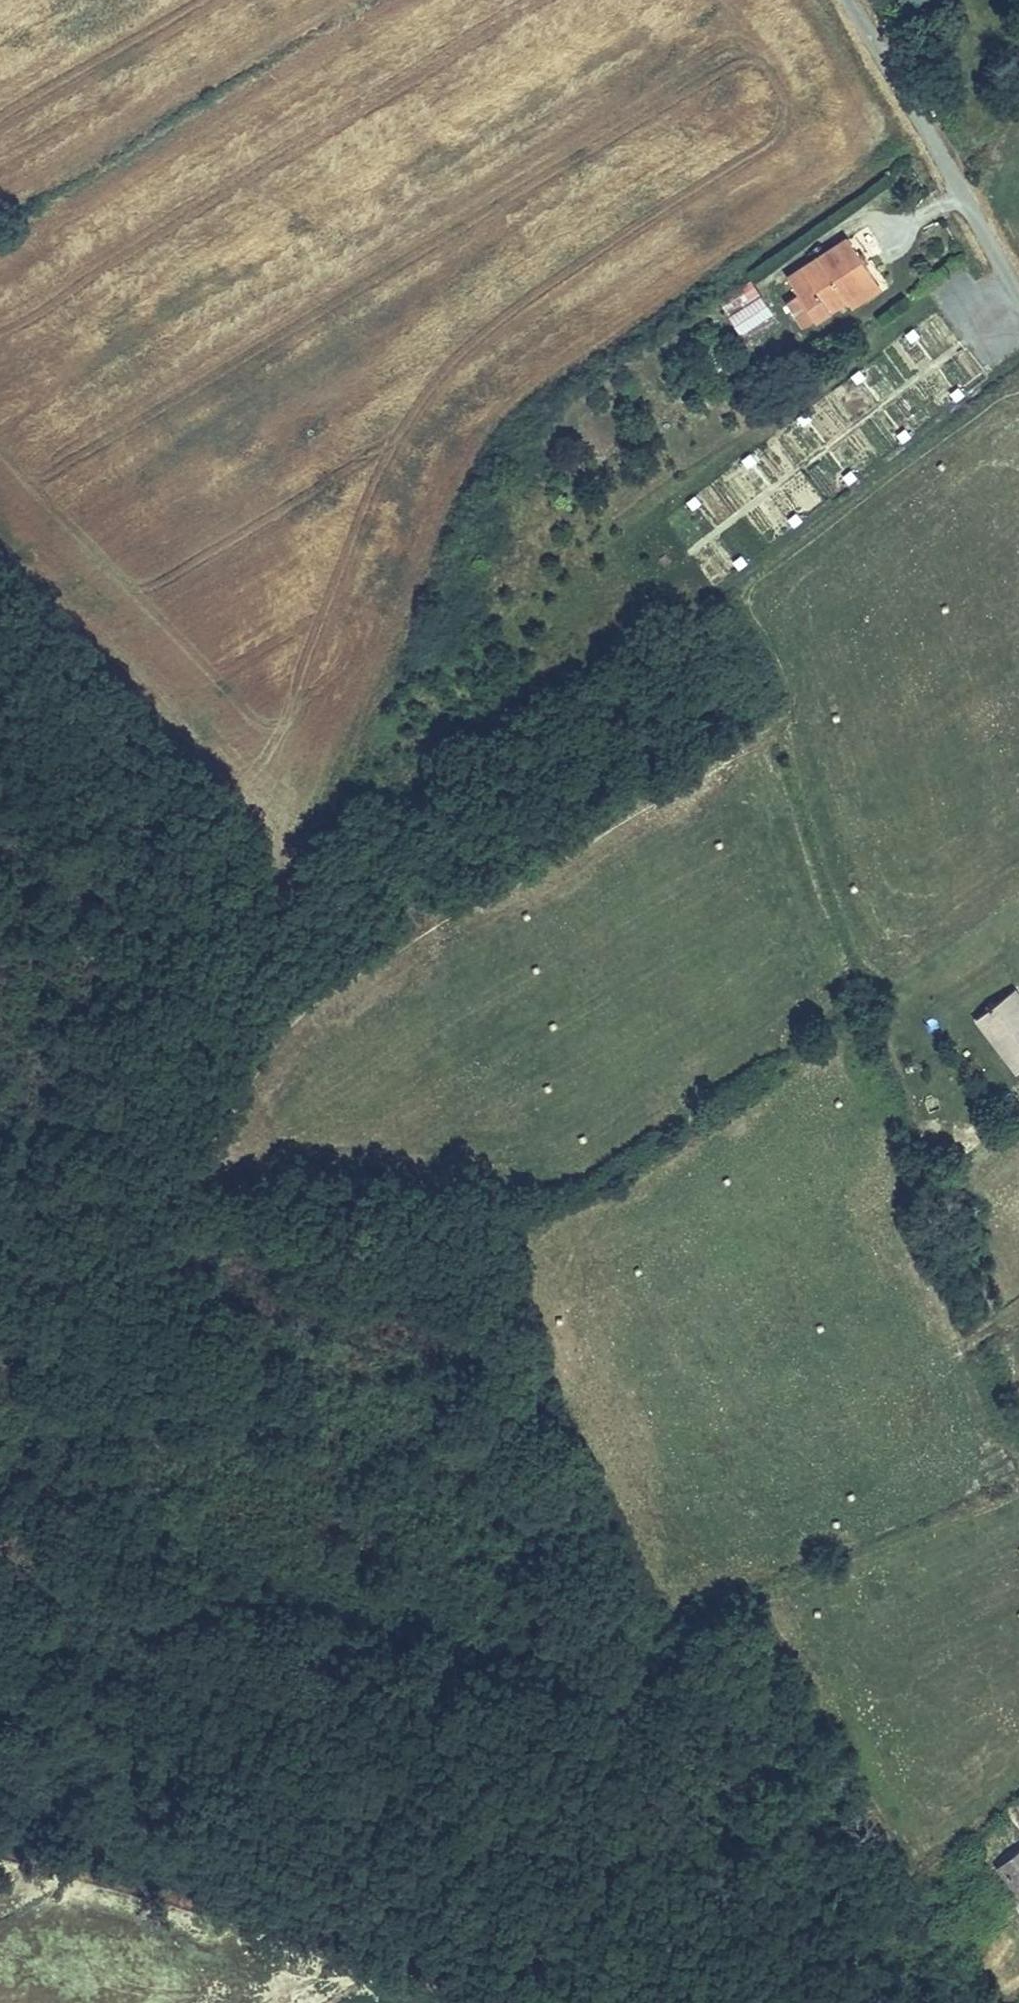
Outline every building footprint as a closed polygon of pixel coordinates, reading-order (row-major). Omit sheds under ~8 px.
[(852,241),(795,278),(823,322),(881,286),(852,241)] [(718,303),(741,336),(773,315),(751,281),(718,303)] [(966,1024),(973,1035),(1016,1003),(1007,993),(966,1024)] [(973,1035),(1007,1080),(1018,1071),(1018,1020),(1014,1014),(1018,1010),(1018,1007),(1016,1003),(973,1035)]
